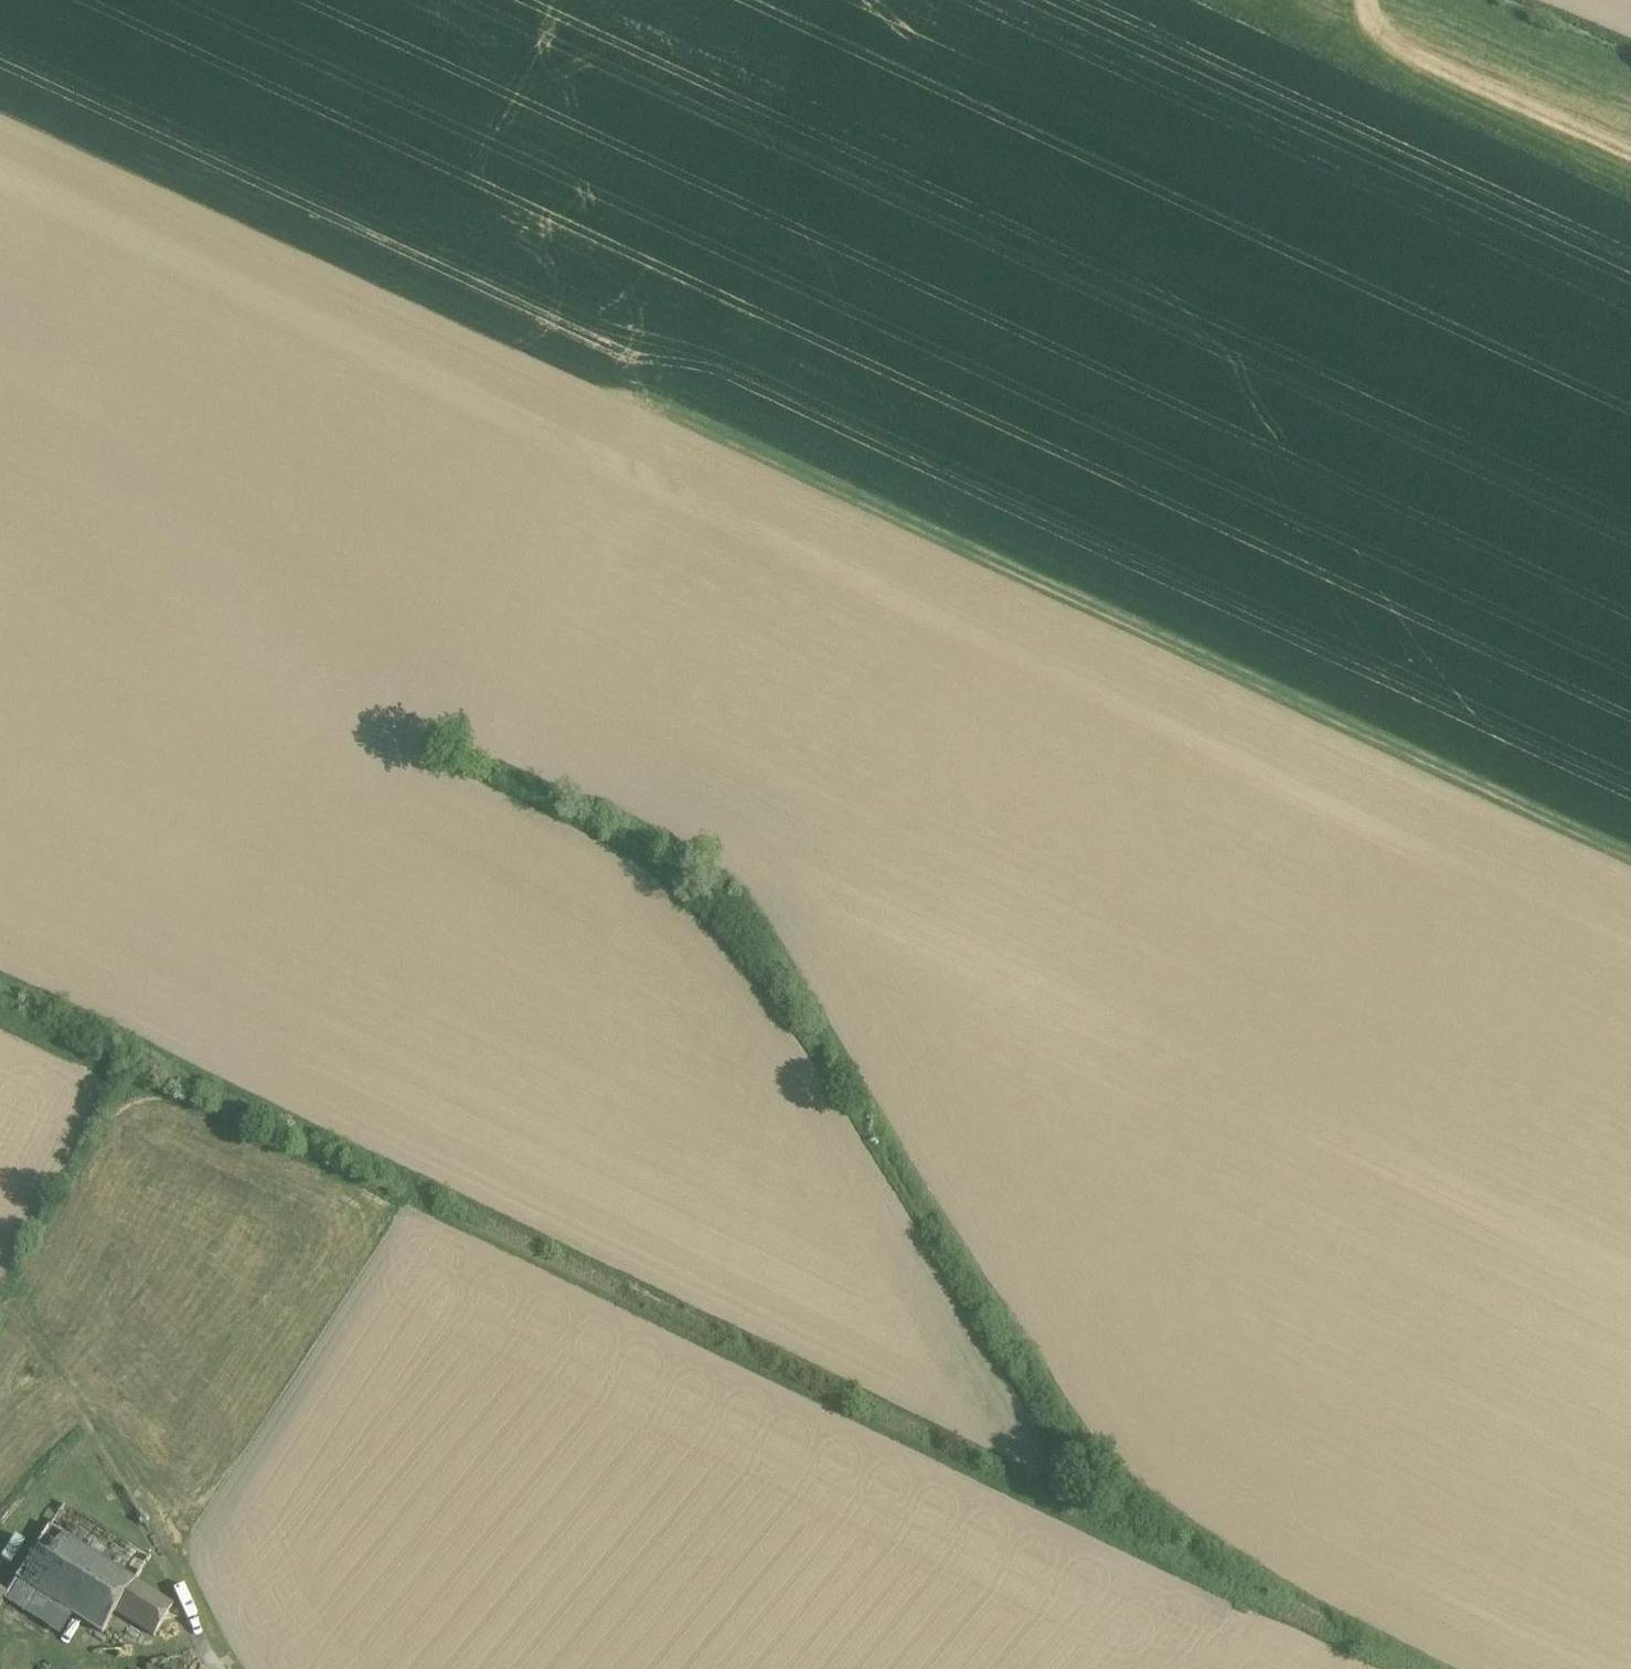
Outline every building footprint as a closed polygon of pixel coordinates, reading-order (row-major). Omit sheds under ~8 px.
[(78,1522),(68,1537),(50,1526),(17,1579),(71,1613),(103,1633),(116,1612),(136,1581),(146,1565),(78,1522)] [(71,1613),(17,1579),(5,1597),(60,1631),(71,1613)] [(174,1605),(136,1581),(116,1612),(154,1636),(174,1605)]
